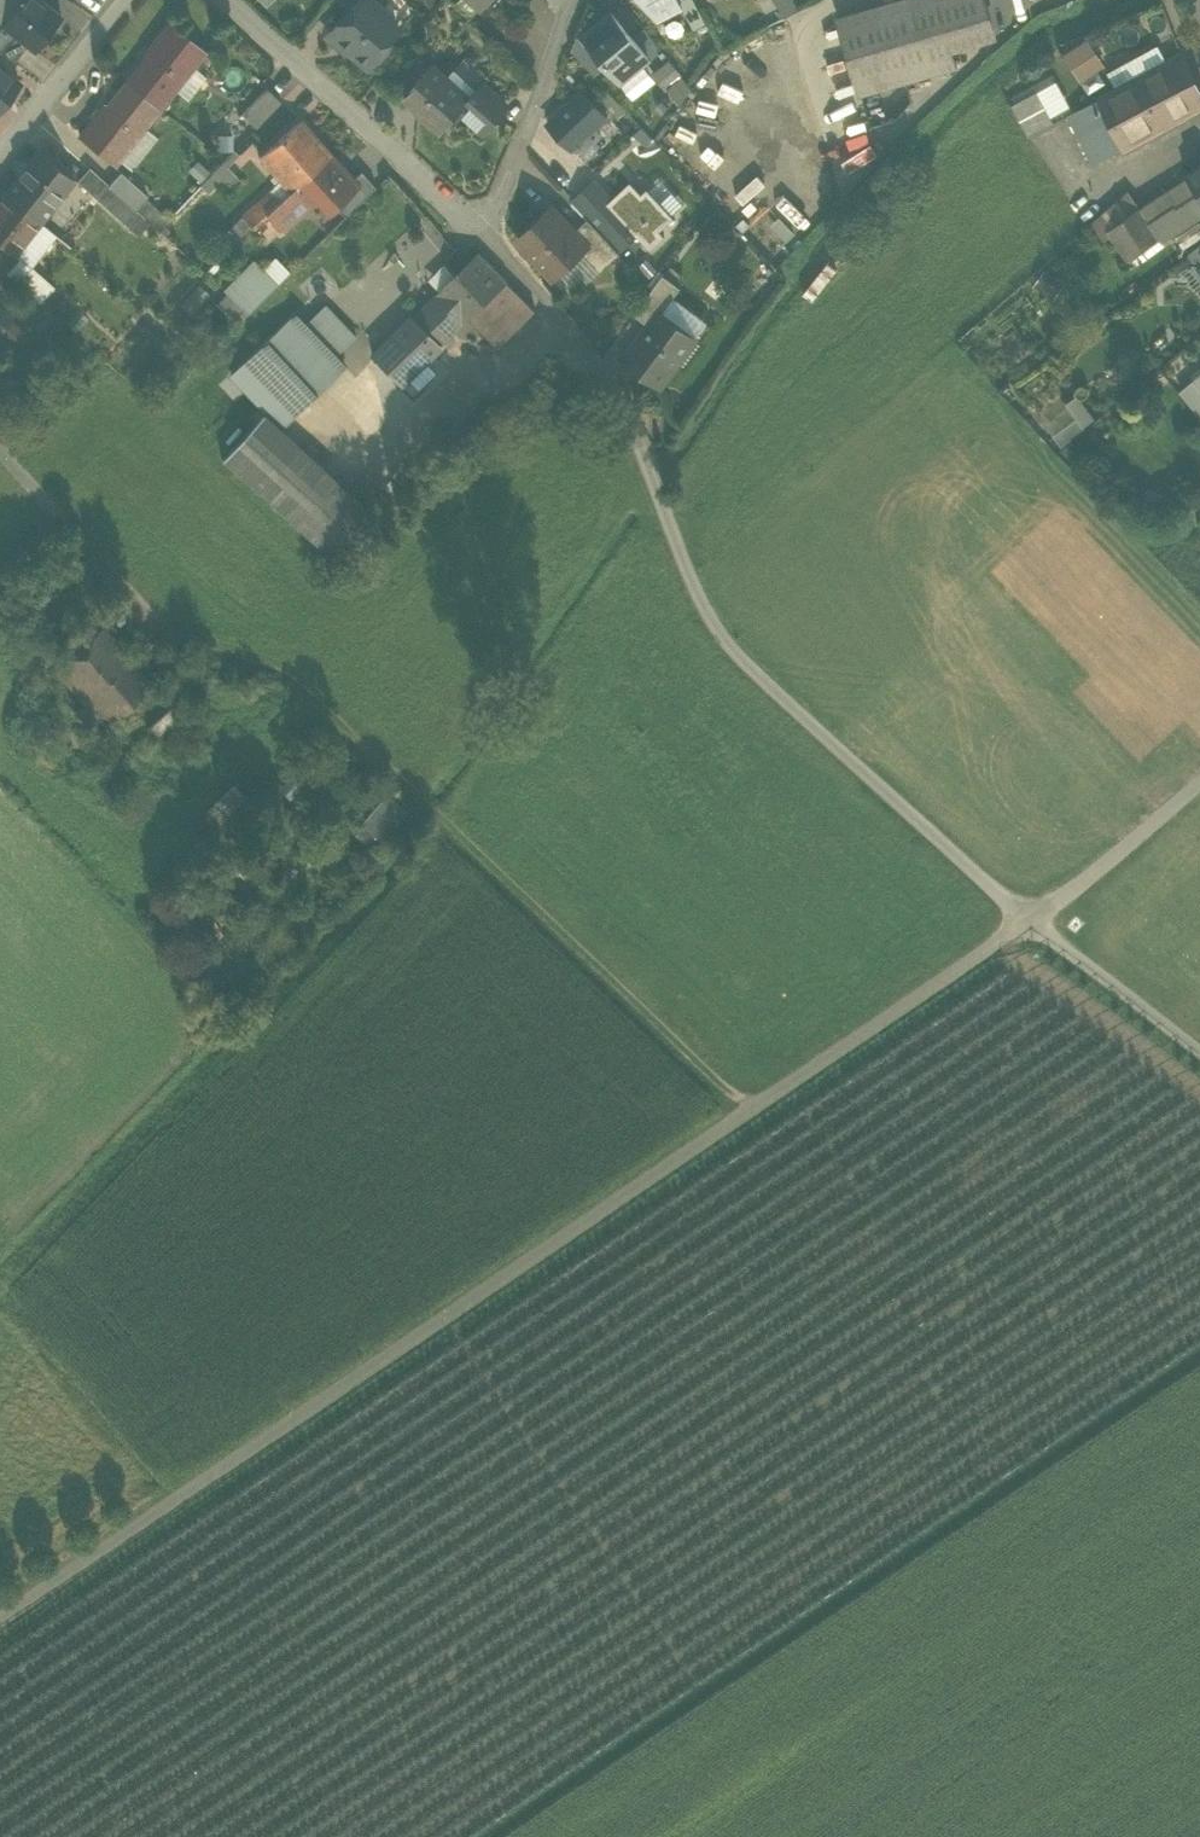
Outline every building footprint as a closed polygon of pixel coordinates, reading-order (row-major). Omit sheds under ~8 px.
[(3,25),(22,0),(0,0),(0,22),(3,25)] [(3,25),(28,44),(35,50),(60,17),(44,4),(40,9),(29,0),(22,0),(3,25)] [(366,65),(399,29),(397,28),(391,34),(374,19),(380,13),(365,0),(360,0),(353,8),(330,33),(366,65)] [(353,8),(360,0),(344,0),(353,8)] [(473,0),(458,0),(455,4),(470,17),(480,6),(473,0)] [(683,7),(679,0),(641,0),(658,20),(683,7)] [(683,7),(694,28),(706,23),(694,0),(679,0),(683,7)] [(783,17),(798,9),(793,0),(774,0),(783,17)] [(984,0),(910,0),(901,3),(839,21),(859,91),(953,63),(948,47),(994,33),(984,0)] [(391,34),(397,28),(380,13),(374,19),(391,34)] [(583,36),(620,80),(648,57),(612,13),(583,36)] [(15,62),(28,44),(3,25),(0,29),(0,51),(15,62)] [(168,27),(125,81),(156,106),(199,51),(168,27)] [(604,69),(577,37),(572,51),(595,76),(604,69)] [(1077,80),(1104,66),(1090,37),(1062,50),(1077,80)] [(1161,65),(1184,115),(1199,107),(1199,91),(1182,54),(1161,65)] [(686,77),(670,58),(651,74),(666,93),(668,91),(686,77)] [(441,131),(460,110),(466,103),(445,84),(449,80),(446,77),(432,64),(407,93),(422,106),(418,111),(441,131)] [(1165,125),(1184,115),(1161,65),(1141,75),(1165,125)] [(449,80),(470,98),(477,90),(454,69),(446,77),(449,80)] [(16,85),(0,73),(0,105),(16,85)] [(1124,147),(1165,125),(1141,75),(1099,98),(1124,147)] [(694,87),(686,77),(668,91),(680,105),(694,87)] [(466,103),(470,98),(449,80),(445,84),(466,103)] [(141,125),(156,106),(125,81),(105,107),(103,105),(79,136),(112,162),(116,156),(141,125)] [(470,98),(466,103),(460,110),(485,132),(507,106),(482,84),(477,90),(470,98)] [(242,110),(258,126),(283,101),(266,85),(242,110)] [(573,149),(585,162),(599,148),(587,135),(595,127),(606,117),(581,91),(548,123),(573,149)] [(1028,136),(1053,122),(1037,91),(1011,105),(1028,136)] [(402,97),(418,111),(422,106),(407,93),(402,97)] [(1068,115),(1092,163),(1124,147),(1099,98),(1068,115)] [(617,128),(606,117),(595,127),(607,139),(617,128)] [(259,157),(289,191),(290,192),(330,155),(300,121),(259,157)] [(157,138),(141,125),(116,156),(132,170),(157,138)] [(233,151),(233,134),(216,134),(217,151),(233,151)] [(38,151),(5,193),(39,221),(73,179),(38,151)] [(352,179),(330,155),(290,192),(289,191),(280,200),(265,213),(281,231),(315,200),(327,212),(334,206),(350,191),(347,188),(354,181),(352,179)] [(208,177),(228,195),(241,182),(222,163),(208,177)] [(1199,196),(1199,164),(1185,174),(1187,176),(1199,196)] [(101,202),(112,189),(109,186),(85,165),(74,177),(101,202)] [(334,206),(344,217),(375,187),(361,171),(352,179),(354,181),(347,188),(350,191),(334,206)] [(119,173),(109,186),(112,189),(134,208),(144,196),(145,194),(119,173)] [(1138,208),(1159,238),(1161,241),(1199,216),(1199,196),(1187,176),(1138,208)] [(73,179),(39,221),(54,233),(88,192),(73,179)] [(660,179),(648,190),(672,215),(683,204),(660,179)] [(574,200),(619,248),(635,233),(639,229),(611,199),(595,181),(574,200)] [(674,217),(672,215),(648,190),(647,188),(641,193),(630,181),(611,199),(639,229),(635,233),(649,249),(664,235),(660,231),(674,217)] [(101,202),(138,236),(150,223),(134,208),(112,189),(101,202)] [(271,190),(242,216),(251,226),(265,213),(280,200),(271,190)] [(1099,216),(1108,229),(1138,208),(1126,192),(1099,216)] [(39,221),(5,193),(0,199),(0,243),(13,254),(14,253),(39,221)] [(169,218),(144,196),(134,208),(150,223),(157,230),(169,218)] [(1129,259),(1159,238),(1138,208),(1108,229),(1129,259)] [(518,240),(553,277),(580,251),(587,245),(574,231),(559,215),(544,215),(518,240)] [(245,231),(251,226),(242,216),(236,221),(245,231)] [(795,233),(779,217),(770,226),(786,242),(795,233)] [(580,251),(599,270),(618,251),(587,219),(574,231),(587,245),(580,251)] [(54,233),(39,221),(14,253),(19,257),(20,256),(31,266),(56,235),(54,233)] [(599,270),(580,251),(553,277),(571,296),(599,270)] [(476,308),(506,339),(534,310),(510,285),(511,285),(506,280),(506,279),(479,253),(456,275),(439,291),(423,306),(450,334),(468,317),(476,308)] [(6,271),(31,294),(45,279),(31,266),(20,256),(19,257),(6,271)] [(263,268),(277,284),(290,271),(276,256),(263,268)] [(223,289),(227,293),(227,292),(247,312),(248,313),(277,284),(263,268),(253,258),(223,289)] [(444,263),(427,279),(439,291),(456,275),(444,263)] [(634,313),(650,325),(658,314),(661,310),(662,311),(672,298),(680,287),(663,274),(653,288),(634,313)] [(54,286),(45,279),(31,294),(40,301),(54,286)] [(179,305),(190,315),(210,294),(200,284),(179,305)] [(238,322),(247,312),(227,292),(227,293),(218,302),(238,322)] [(661,310),(658,314),(693,340),(694,339),(706,323),(672,298),(662,311),(661,310)] [(305,324),(334,355),(355,335),(325,304),(305,324)] [(374,353),(401,380),(450,334),(423,306),(374,353)] [(2,326),(8,319),(10,316),(0,308),(0,329),(2,326)] [(497,347),(506,339),(476,308),(468,317),(497,347)] [(273,332),(242,362),(293,415),(323,386),(324,386),(345,366),(334,355),(305,324),(293,312),(272,332),(273,332)] [(678,360),(693,340),(658,314),(650,325),(626,357),(661,383),(678,360)] [(10,316),(8,319),(17,327),(11,333),(2,326),(0,329),(9,336),(7,339),(18,349),(30,333),(10,316)] [(2,326),(11,333),(17,327),(8,319),(2,326)] [(7,339),(9,336),(0,329),(0,334),(7,339)] [(699,343),(694,339),(693,340),(678,360),(683,364),(699,343)] [(281,426),(293,415),(242,362),(230,373),(281,426)] [(252,415),(256,419),(262,413),(258,408),(252,415)] [(222,458),(330,554),(370,509),(262,413),(256,419),(222,458)] [(89,697),(91,696),(89,694),(127,656),(100,628),(59,667),(89,697)] [(151,681),(127,656),(89,694),(91,696),(112,718),(151,681)] [(77,709),(98,731),(112,718),(91,696),(89,697),(77,709)] [(170,698),(144,723),(164,744),(190,719),(170,698)] [(328,759),(317,748),(278,788),(289,799),(328,759)] [(382,842),(408,811),(386,792),(360,823),(382,842)] [(128,820),(143,809),(134,797),(118,808),(128,820)]
